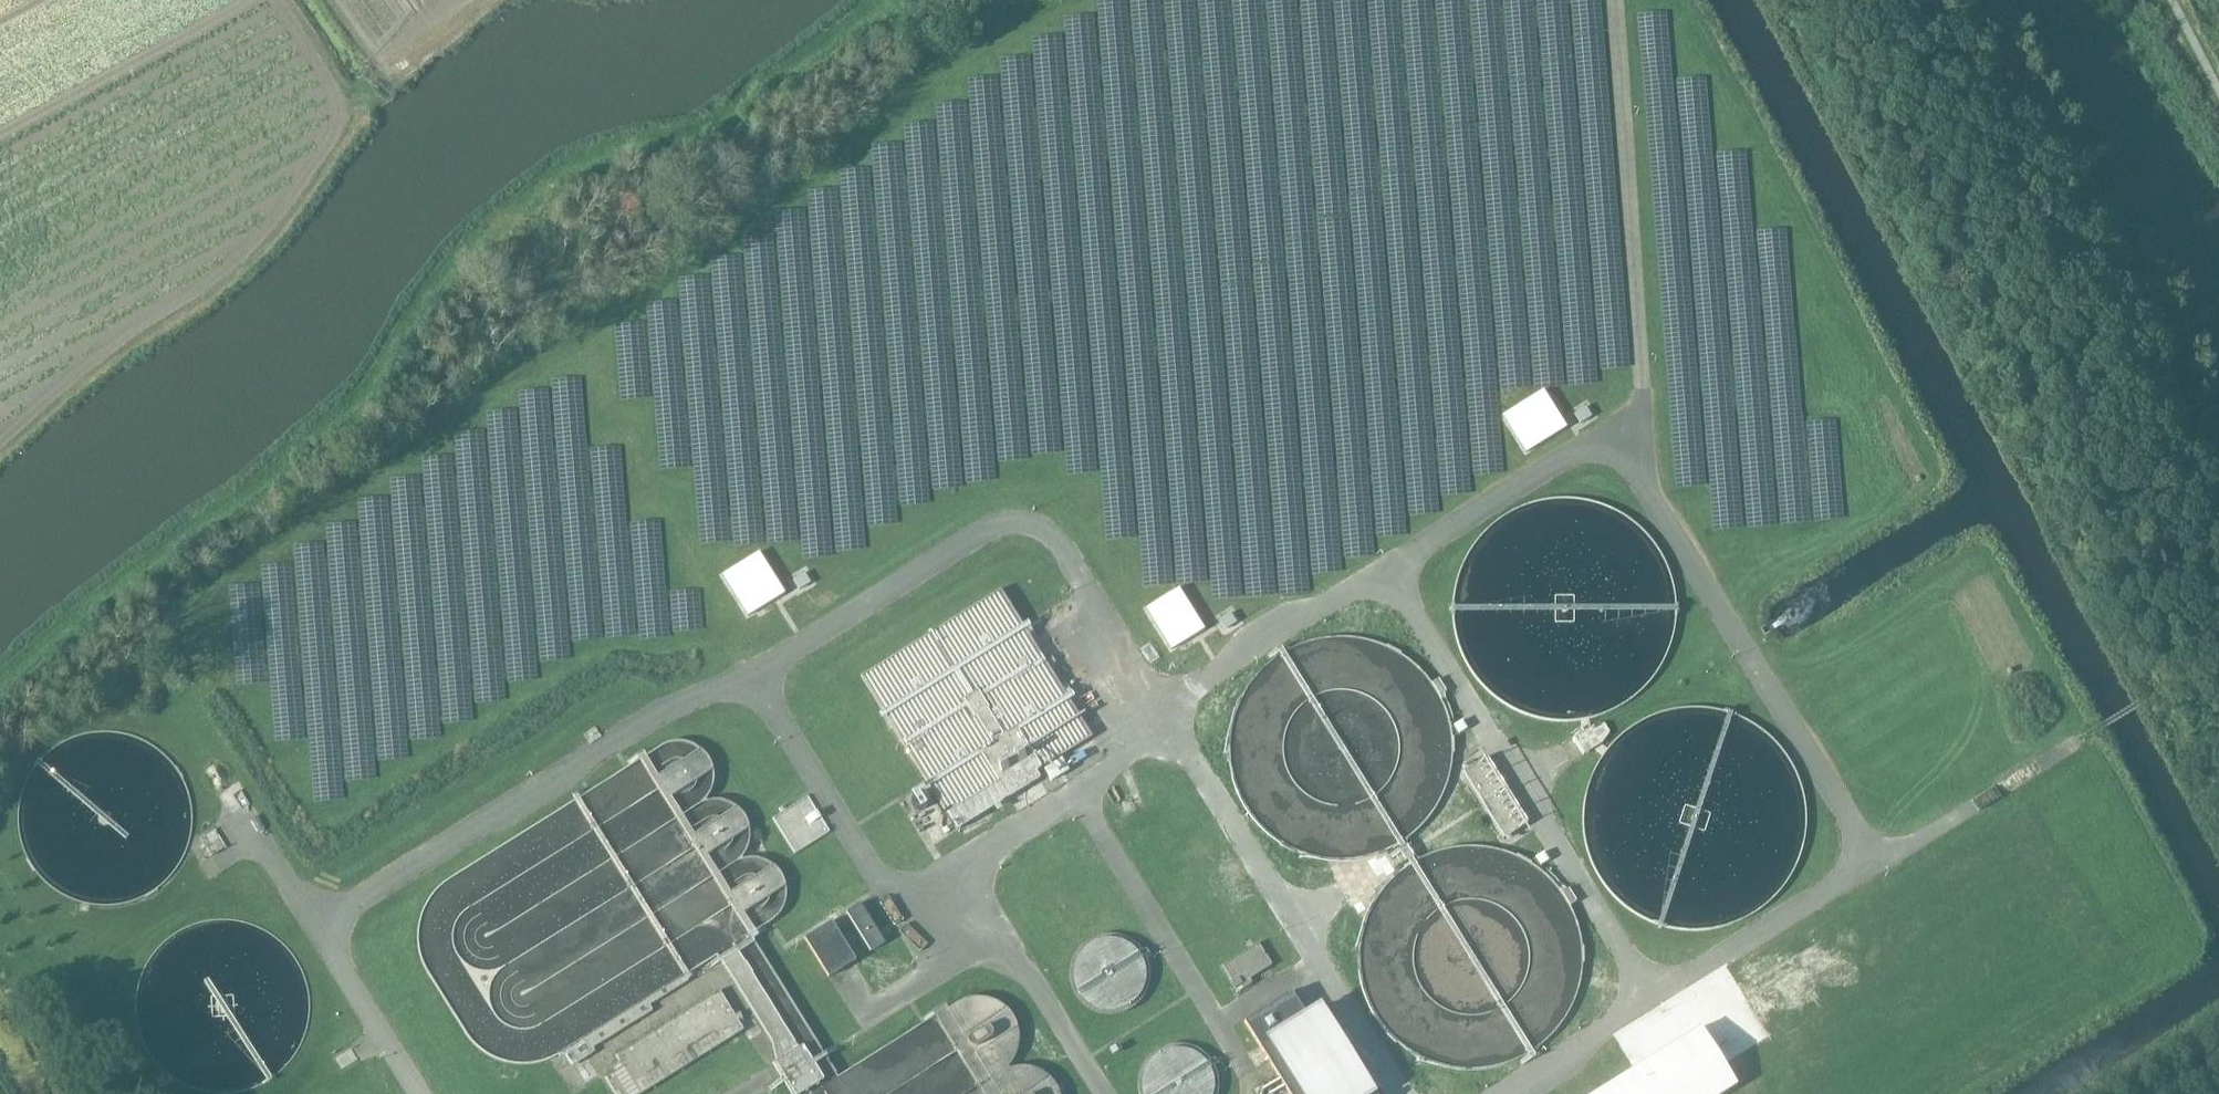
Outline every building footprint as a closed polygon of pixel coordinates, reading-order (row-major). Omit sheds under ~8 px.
[(1543,390),(1502,415),(1525,453),(1566,428),(1543,390)] [(1591,416),(1585,407),(1574,414),(1580,423),(1591,416)] [(760,553),(723,575),(748,616),(785,593),(760,553)] [(810,582),(804,573),(793,580),(799,589),(810,582)] [(861,675),(956,828),(1007,796),(1017,811),(1104,756),(999,588),(861,675)] [(1178,588),(1146,608),(1171,649),(1204,629),(1178,588)] [(1236,622),(1230,613),(1219,620),(1225,629),(1236,622)] [(1592,726),(1573,738),(1582,754),(1602,743),(1609,733),(1603,725),(1592,726)] [(1485,758),(1460,773),(1502,839),(1528,824),(1485,758)] [(806,797),(772,819),(794,855),(829,834),(806,797)] [(885,944),(860,904),(846,913),(871,953),(885,944)] [(828,976),(855,960),(831,922),(804,939),(828,976)] [(1074,963),(1073,975),(1074,986),(1080,996),(1088,1004),(1096,1008),(1104,1010),(1121,1009),(1131,1004),(1139,996),(1144,986),(1146,975),(1144,963),(1139,953),(1131,945),(1120,940),(1109,938),(1098,940),(1084,947),(1080,953),(1074,963)] [(1257,943),(1221,966),(1237,992),(1252,983),(1249,979),(1271,965),(1257,943)] [(603,1077),(614,1093),(641,1093),(744,1029),(719,990),(615,1055),(621,1066),(603,1077)] [(1318,1005),(1305,1013),(1291,992),(1243,1021),(1288,1093),(1371,1093),(1318,1005)] [(1608,1093),(1723,1093),(1739,1084),(1705,1032),(1608,1093)] [(585,1039),(563,1052),(571,1065),(593,1052),(585,1039)] [(1137,1085),(1137,1093),(1138,1093),(1218,1093),(1219,1085),(1218,1077),(1216,1070),(1212,1062),(1207,1056),(1201,1051),(1194,1047),(1186,1045),(1178,1044),(1170,1045),(1163,1047),(1155,1051),(1149,1056),(1144,1062),(1140,1069),(1137,1077),(1137,1085)] [(1013,1093),(1014,1093),(1032,1093),(1038,1090),(1032,1080),(1013,1093)]
